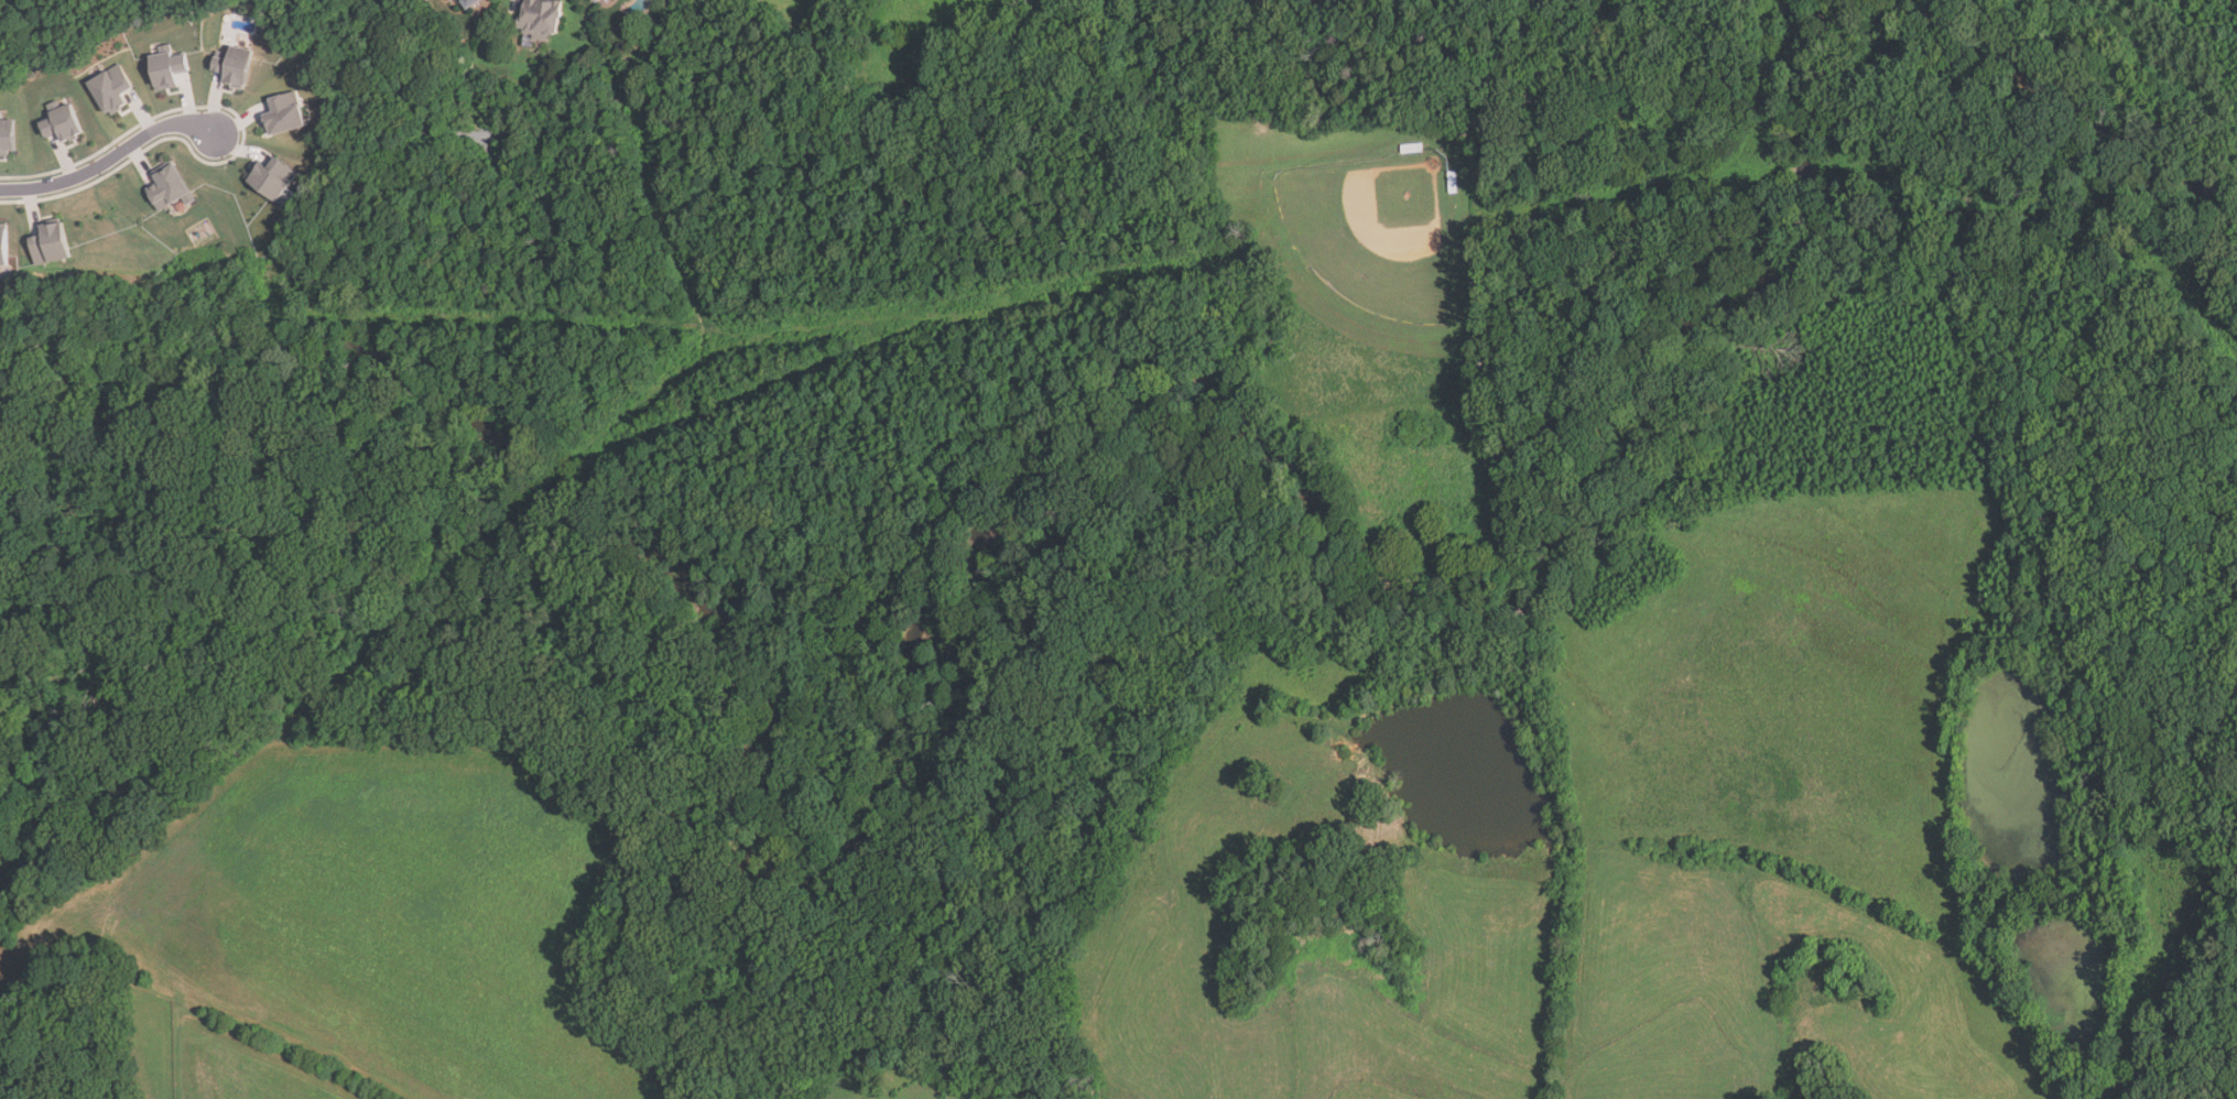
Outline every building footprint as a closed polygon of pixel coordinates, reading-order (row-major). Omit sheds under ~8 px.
[(466,8),(478,0),(461,0),(466,8)] [(562,0),(523,0),(519,35),(549,39),(550,33),(557,33),(562,0)] [(172,55),(186,53),(189,72),(175,75),(178,87),(156,91),(149,56),(160,54),(159,46),(170,44),(172,55)] [(252,51),(246,87),(243,86),(242,90),(229,88),(230,86),(221,84),(224,73),(211,72),(211,70),(214,57),(215,57),(216,52),(228,55),(230,46),(252,51)] [(133,87),(131,88),(131,89),(121,94),(127,102),(121,107),(122,110),(112,116),(110,112),(107,115),(87,83),(119,64),(133,87)] [(306,126),(271,135),(270,132),(267,133),(263,123),(264,122),(262,115),(273,111),(269,98),(296,91),(306,126)] [(62,108),(73,104),(85,132),(77,135),(79,139),(72,142),(70,140),(65,143),(61,134),(48,140),(41,122),(42,120),(53,116),(52,113),(47,106),(58,100),(62,108)] [(10,156),(0,157),(0,120),(17,120),(17,152),(10,152),(10,156)] [(297,174),(276,203),(243,178),(252,167),(254,168),(259,162),(267,168),(275,157),(297,174)] [(197,202),(188,207),(183,199),(161,213),(146,189),(159,183),(153,173),(173,161),(197,202)] [(187,209),(180,213),(176,206),(183,202),(187,209)] [(62,224),(64,222),(72,259),(36,266),(30,239),(31,239),(31,238),(40,236),(40,237),(43,237),(41,226),(48,225),(47,221),(61,219),(62,224)]
